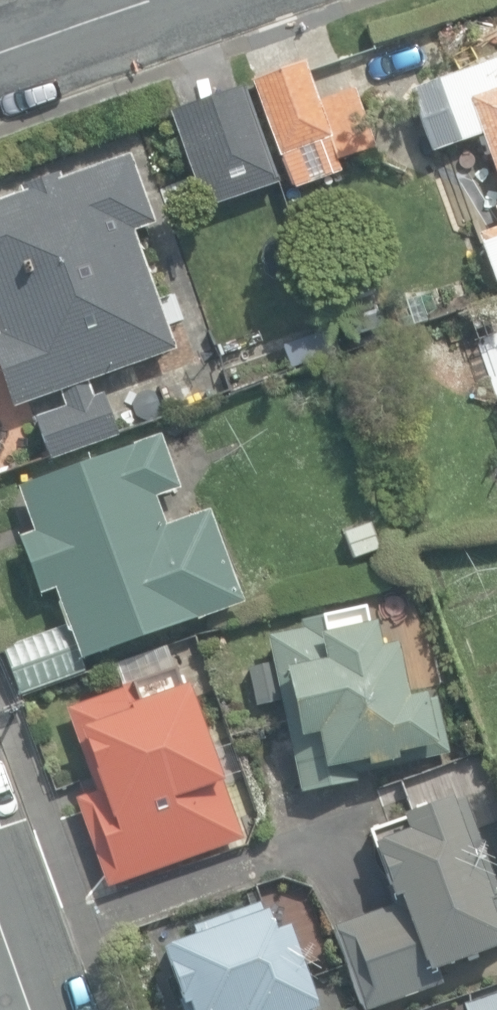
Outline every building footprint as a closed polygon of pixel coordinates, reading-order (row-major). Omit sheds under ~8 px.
[(425,82),(448,146),(478,136),(496,189),(496,56),(425,82)] [(254,84),(278,153),(324,138),(300,68),(254,84)] [(168,112),(203,209),(277,182),(242,85),(168,112)] [(49,461),(116,438),(100,394),(90,398),(85,385),(174,353),(131,233),(153,225),(128,156),(58,181),(55,174),(17,187),(20,195),(0,203),(0,382),(10,410),(57,393),(63,409),(34,420),(49,461)] [(496,286),(496,230),(479,236),(496,286)] [(61,589),(85,659),(249,602),(216,508),(171,524),(162,495),(185,487),(166,433),(23,483),(39,530),(23,535),(44,595),(61,589)] [(358,560),(382,551),(373,526),(349,534),(358,560)] [(268,636),(296,793),(359,781),(357,768),(437,754),(426,690),(406,693),(397,640),(377,643),(373,622),(365,624),(362,607),(300,618),(303,630),(268,636)] [(1,648),(18,697),(85,674),(69,625),(1,648)] [(106,888),(240,840),(216,780),(228,776),(183,668),(59,713),(87,793),(73,798),(106,888)] [(361,1009),(369,1009),(444,986),(436,962),(496,943),(496,892),(468,803),(371,834),(394,907),(335,927),(361,1009)] [(284,926),(274,929),(267,906),(160,942),(182,1009),(311,1009),(284,926)] [(466,1009),(496,1009),(496,987),(462,999),(466,1009)]
